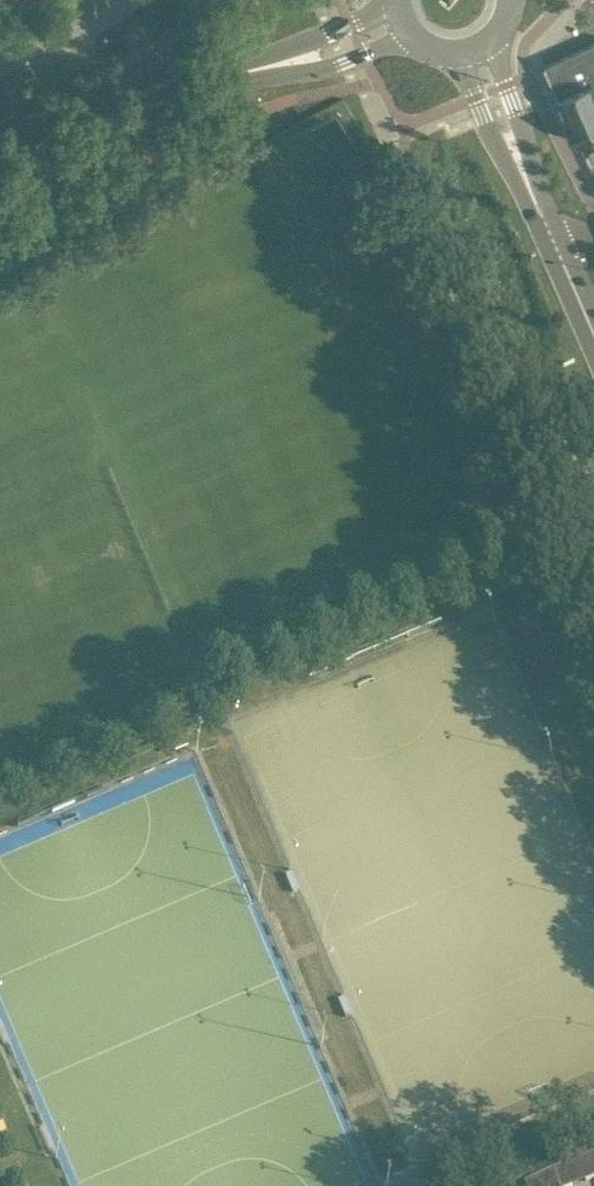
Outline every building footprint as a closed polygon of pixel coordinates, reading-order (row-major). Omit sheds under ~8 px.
[(545,63),(571,119),(569,120),(578,140),(593,133),(593,42),(545,63)] [(593,1180),(593,1154),(555,1170),(526,1182),(528,1185),(580,1185),(593,1180)]
